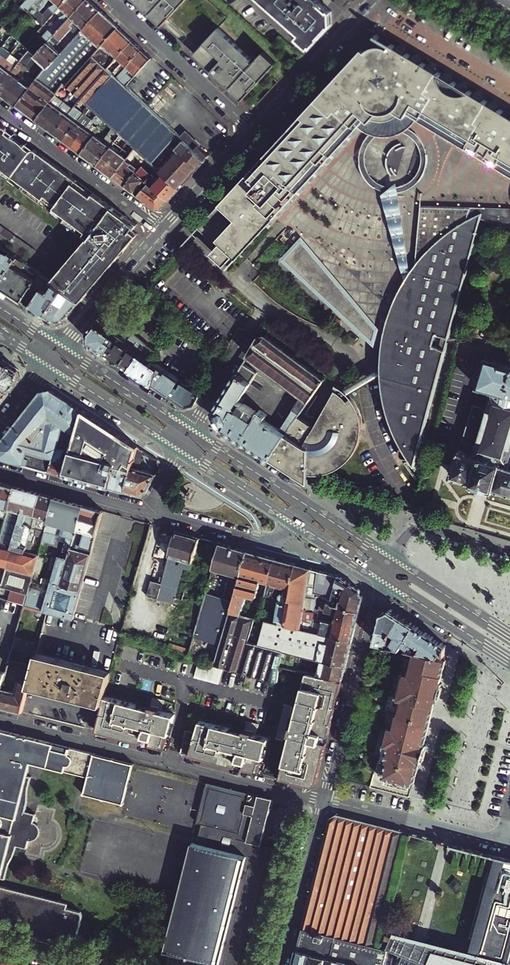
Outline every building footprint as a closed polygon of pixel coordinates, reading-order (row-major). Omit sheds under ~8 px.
[(22,5),(33,15),(47,0),(42,0),(35,7),(32,5),(36,0),(27,0),(22,5)] [(43,25),(57,10),(61,6),(66,0),(54,0),(57,3),(51,7),(44,15),(41,12),(52,0),(47,0),(33,15),(43,25)] [(78,35),(101,10),(89,0),(87,0),(53,37),(36,55),(37,56),(46,65),(48,67),(59,55),(51,47),(70,28),(78,35)] [(61,6),(68,13),(63,15),(48,32),(53,37),(87,0),(66,0),(61,6)] [(159,23),(181,0),(134,0),(159,23)] [(268,1),(267,3),(278,12),(279,11),(299,28),(296,32),(312,46),(333,24),(331,9),(321,0),(267,0),(268,1)] [(57,10),(63,15),(68,13),(61,6),(57,10)] [(65,82),(67,84),(119,27),(101,10),(78,35),(59,55),(48,67),(46,65),(39,74),(37,78),(30,87),(16,105),(36,120),(50,102),(65,82)] [(28,48),(2,24),(0,27),(0,39),(10,48),(12,49),(0,65),(0,86),(28,48)] [(209,64),(206,67),(240,98),(273,62),(261,50),(251,61),(248,59),(249,58),(215,26),(194,49),(209,64)] [(87,102),(112,75),(111,74),(106,69),(117,58),(133,40),(119,27),(67,84),(71,87),(74,90),(76,92),(78,94),(82,97),(87,102)] [(390,40),(389,41),(393,44),(392,45),(393,46),(392,48),(391,48),(390,47),(389,47),(388,47),(387,46),(385,46),(384,46),(383,45),(382,45),(381,45),(380,45),(379,45),(378,46),(377,46),(376,46),(375,47),(373,47),(372,47),(371,48),(370,49),(367,51),(364,49),(272,148),(272,149),(260,161),(201,225),(217,240),(214,243),(218,247),(215,250),(228,262),(236,253),(275,212),(298,188),(325,160),(332,152),(333,152),(367,116),(373,121),(376,118),(377,119),(378,119),(379,119),(380,120),(381,120),(382,120),(383,120),(384,120),(386,121),(387,121),(388,121),(390,120),(391,120),(392,120),(393,120),(394,120),(395,120),(397,119),(398,119),(399,119),(400,119),(401,118),(402,118),(403,117),(404,116),(405,116),(406,115),(409,117),(411,113),(413,114),(414,113),(412,112),(414,109),(424,115),(471,142),(470,143),(481,149),(483,147),(491,152),(489,154),(500,161),(501,160),(509,166),(509,108),(501,102),(501,101),(496,98),(495,99),(485,93),(485,92),(481,89),(480,90),(470,84),(470,83),(465,80),(465,81),(454,74),(455,74),(450,71),(449,72),(439,65),(434,62),(423,56),(424,56),(419,53),(408,47),(409,47),(403,43),(403,44),(392,37),(390,40)] [(142,49),(133,40),(117,58),(121,63),(111,74),(112,75),(116,78),(142,49)] [(0,86),(0,93),(6,98),(20,80),(15,75),(16,73),(19,72),(26,63),(30,66),(37,56),(36,55),(28,48),(0,86)] [(12,49),(10,48),(9,49),(7,48),(4,52),(2,51),(0,54),(0,65),(12,49)] [(152,58),(142,49),(116,78),(125,87),(152,58)] [(16,105),(30,87),(24,82),(28,81),(34,73),(32,72),(34,70),(39,74),(46,65),(37,56),(30,66),(28,69),(30,70),(28,73),(26,71),(20,80),(6,98),(16,105)] [(206,161),(125,87),(116,78),(112,75),(87,102),(91,106),(98,112),(106,120),(122,134),(136,147),(162,170),(166,174),(181,188),(194,174),(206,161)] [(74,90),(71,87),(64,96),(67,98),(74,90)] [(74,90),(67,98),(70,100),(76,92),(74,90)] [(82,97),(78,94),(71,104),(75,107),(80,100),(82,97)] [(62,111),(70,100),(67,98),(60,109),(62,111)] [(36,120),(46,127),(60,109),(50,102),(36,120)] [(74,119),(69,115),(55,134),(64,141),(78,122),(83,114),(85,115),(88,111),(91,106),(87,102),(85,104),(74,119)] [(69,115),(75,107),(71,104),(65,112),(69,115)] [(78,122),(64,141),(73,147),(86,128),(90,124),(98,112),(91,106),(88,111),(92,115),(83,126),(78,122)] [(55,134),(69,115),(65,112),(62,111),(60,109),(46,127),(55,134)] [(106,120),(98,112),(90,124),(92,126),(97,120),(103,125),(106,120)] [(104,141),(95,135),(82,154),(98,166),(112,147),(122,134),(106,120),(103,125),(111,132),(104,141)] [(11,137),(5,132),(6,130),(6,129),(5,128),(4,127),(3,126),(2,126),(2,125),(0,124),(0,152),(11,137)] [(95,135),(86,128),(73,147),(82,154),(95,135)] [(122,134),(112,147),(127,159),(136,147),(122,134)] [(3,173),(23,147),(22,143),(13,137),(11,137),(0,152),(0,170),(3,173)] [(23,147),(3,173),(80,230),(81,229),(92,237),(79,252),(104,274),(138,235),(132,230),(136,224),(38,152),(36,153),(36,150),(34,149),(31,150),(29,151),(23,147)] [(98,166),(113,177),(125,162),(126,160),(127,159),(112,147),(98,166)] [(139,169),(126,160),(125,162),(137,171),(139,169)] [(113,177),(126,186),(137,171),(125,162),(113,177)] [(162,170),(156,176),(160,180),(166,174),(162,170)] [(126,186),(138,196),(149,181),(141,175),(137,171),(126,186)] [(172,198),(181,188),(166,174),(160,180),(156,176),(152,173),(150,176),(144,172),(141,175),(149,181),(172,198)] [(149,181),(138,196),(157,209),(162,208),(172,198),(149,181)] [(428,206),(421,265),(419,284),(407,285),(406,287),(400,298),(392,317),(388,327),(386,333),(384,346),(382,360),(382,368),(382,373),(382,382),(385,399),(389,415),(393,427),(397,436),(400,442),(420,448),(483,217),(476,217),(477,211),(478,208),(428,206)] [(483,217),(484,217),(509,224),(509,209),(486,208),(485,213),(477,211),(476,217),(483,217)] [(0,225),(0,243),(5,246),(13,251),(20,256),(29,262),(38,251),(0,225)] [(380,327),(304,238),(283,257),(366,350),(380,327)] [(5,246),(0,252),(0,256),(6,260),(13,251),(5,246)] [(1,283),(20,256),(13,251),(6,260),(0,256),(0,282),(1,283)] [(104,274),(79,252),(77,255),(55,280),(64,286),(83,299),(104,274)] [(29,262),(20,256),(1,283),(25,298),(43,272),(29,262)] [(418,269),(407,285),(419,284),(421,265),(418,269)] [(43,272),(25,298),(33,303),(51,278),(43,272)] [(55,280),(51,278),(33,303),(47,312),(64,286),(55,280)] [(64,286),(47,312),(58,320),(67,318),(83,299),(64,286)] [(153,347),(107,309),(97,322),(118,336),(141,352),(147,356),(153,347)] [(118,336),(97,322),(90,329),(90,340),(107,351),(118,336)] [(223,426),(271,457),(289,431),(300,415),(325,378),(267,334),(260,335),(258,339),(247,356),(302,397),(280,431),(264,421),(267,416),(260,412),(258,415),(256,413),(243,404),(244,402),(243,400),(241,398),(256,374),(242,365),(215,410),(223,426)] [(141,352),(118,336),(107,351),(131,367),(141,352)] [(141,352),(131,367),(155,382),(160,366),(147,356),(141,352)] [(0,364),(0,382),(11,390),(20,378),(19,370),(3,359),(0,364)] [(509,494),(509,366),(487,359),(478,388),(493,392),(487,410),(483,409),(484,407),(474,404),(463,442),(470,444),(468,453),(459,450),(451,477),(509,494)] [(160,366),(155,382),(171,393),(180,380),(160,366)] [(201,394),(180,380),(171,393),(189,404),(197,402),(201,394)] [(11,390),(0,382),(0,404),(11,390)] [(335,385),(310,421),(306,427),(301,424),(305,418),(300,415),(289,431),(271,457),(296,473),(298,470),(302,471),(305,472),(307,472),(309,473),(311,473),(315,473),(320,472),(323,472),(330,470),(334,468),(339,466),(344,463),(346,461),(352,455),(355,449),(358,444),(361,438),(362,434),(362,428),(362,425),(362,419),(361,414),(359,410),(356,403),(352,398),(344,391),(339,387),(335,385)] [(84,410),(51,389),(41,391),(0,443),(0,452),(2,456),(66,474),(84,410)] [(139,446),(84,410),(66,474),(126,490),(139,446)] [(306,427),(310,421),(305,418),(301,424),(306,427)] [(139,446),(126,490),(142,495),(146,493),(160,469),(158,468),(156,468),(154,472),(140,468),(145,450),(139,446)] [(412,455),(412,452),(412,450),(411,448),(409,446),(406,446),(404,446),(402,448),(400,450),(400,452),(400,454),(402,457),(404,458),(406,458),(408,458),(410,457),(412,455)] [(404,463),(416,480),(417,478),(406,461),(404,463)] [(298,470),(296,473),(309,481),(309,473),(307,472),(305,472),(302,471),(298,470)] [(2,483),(0,491),(0,505),(3,506),(0,517),(0,524),(4,526),(15,486),(2,483)] [(42,494),(15,486),(4,526),(0,541),(0,544),(8,546),(6,552),(11,554),(2,586),(28,594),(30,585),(39,555),(30,552),(26,551),(27,547),(29,541),(42,494)] [(55,497),(42,494),(29,541),(34,543),(38,530),(45,532),(55,497)] [(78,529),(84,505),(55,497),(45,532),(42,544),(44,545),(46,541),(54,543),(57,534),(59,524),(66,526),(63,536),(67,537),(63,551),(70,553),(77,529),(78,529)] [(77,529),(70,553),(68,559),(60,556),(44,611),(73,619),(103,511),(84,505),(78,529),(77,529)] [(59,524),(57,534),(63,536),(66,526),(59,524)] [(200,538),(177,531),(174,542),(175,542),(164,578),(162,577),(160,584),(152,581),(148,596),(171,602),(183,560),(193,562),(200,538)] [(24,605),(28,594),(2,586),(11,554),(6,552),(8,546),(0,544),(0,598),(24,605)] [(248,551),(221,544),(214,568),(230,573),(224,597),(234,600),(248,551)] [(275,559),(248,551),(234,600),(222,643),(216,663),(279,679),(281,665),(284,650),(249,642),(256,617),(242,614),(247,595),(255,597),(260,581),(268,583),(275,559)] [(296,565),(275,559),(268,583),(269,584),(267,590),(273,591),(272,593),(280,595),(275,622),(286,625),(296,565)] [(329,597),(328,599),(332,600),(338,576),(296,565),(286,625),(301,628),(303,619),(304,611),(315,613),(317,597),(314,597),(315,593),(329,597)] [(338,576),(332,600),(331,604),(360,612),(364,598),(361,591),(338,576)] [(28,594),(24,605),(34,608),(38,587),(30,585),(28,594)] [(207,592),(195,635),(222,643),(234,600),(224,597),(207,592)] [(353,640),(360,612),(331,604),(332,600),(328,599),(328,600),(325,612),(337,615),(335,623),(324,621),(323,622),(318,620),(310,618),(307,621),(303,619),(301,628),(353,640)] [(384,613),(376,641),(402,648),(416,626),(391,610),(384,613)] [(319,613),(315,613),(304,611),(303,619),(307,621),(310,618),(318,620),(319,613)] [(284,650),(347,666),(353,640),(301,628),(286,625),(275,622),(260,619),(256,617),(249,642),(284,650)] [(431,635),(416,626),(402,648),(409,649),(414,642),(422,648),(431,635)] [(40,642),(16,635),(16,636),(10,659),(34,666),(38,652),(40,642)] [(422,648),(419,652),(446,659),(447,659),(447,645),(431,635),(422,648)] [(281,665),(307,672),(343,680),(347,666),(284,650),(281,665)] [(380,761),(373,788),(387,792),(411,798),(414,785),(415,785),(421,761),(423,762),(427,746),(425,746),(436,700),(438,700),(442,683),(440,683),(446,659),(419,652),(416,651),(414,658),(406,656),(402,672),(396,671),(374,759),(380,761)] [(29,685),(103,704),(105,696),(108,683),(111,671),(38,652),(34,666),(35,666),(29,685)] [(22,712),(29,685),(35,666),(34,666),(10,659),(7,672),(0,696),(0,707),(22,712)] [(197,662),(194,676),(219,683),(222,669),(197,662)] [(280,778),(312,786),(317,782),(343,680),(307,672),(280,778)] [(96,731),(166,749),(175,714),(162,711),(150,708),(105,696),(103,704),(96,731)] [(150,708),(162,711),(165,700),(153,697),(150,708)] [(288,704),(279,738),(287,741),(296,707),(288,704)] [(190,755),(260,773),(269,739),(256,735),(244,732),(201,721),(198,733),(187,730),(184,740),(181,752),(190,755)] [(244,732),(256,735),(259,725),(247,722),(244,732)] [(1,877),(5,878),(6,871),(9,864),(10,861),(13,856),(14,854),(18,846),(27,848),(29,839),(33,838),(35,837),(37,836),(38,835),(39,832),(39,830),(38,828),(36,825),(33,823),(36,814),(26,812),(27,805),(27,791),(27,789),(30,775),(27,775),(30,762),(87,776),(83,792),(123,802),(133,764),(0,730),(0,882),(1,877)] [(192,843),(182,884),(169,935),(164,952),(170,953),(167,964),(246,964),(275,849),(261,845),(272,804),(264,802),(265,798),(207,783),(197,824),(202,825),(197,845),(192,843)] [(331,819),(304,928),(344,939),(374,947),(377,935),(402,832),(370,824),(367,823),(337,815),(331,819)] [(491,855),(469,946),(422,934),(394,927),(390,939),(402,947),(400,953),(397,964),(509,964),(509,859),(491,855)] [(74,947),(83,915),(80,909),(67,906),(68,902),(0,885),(0,928),(74,947)] [(400,953),(384,949),(381,959),(342,949),(344,939),(304,928),(298,949),(362,964),(397,964),(400,953)] [(298,949),(294,964),(362,964),(298,949)]
